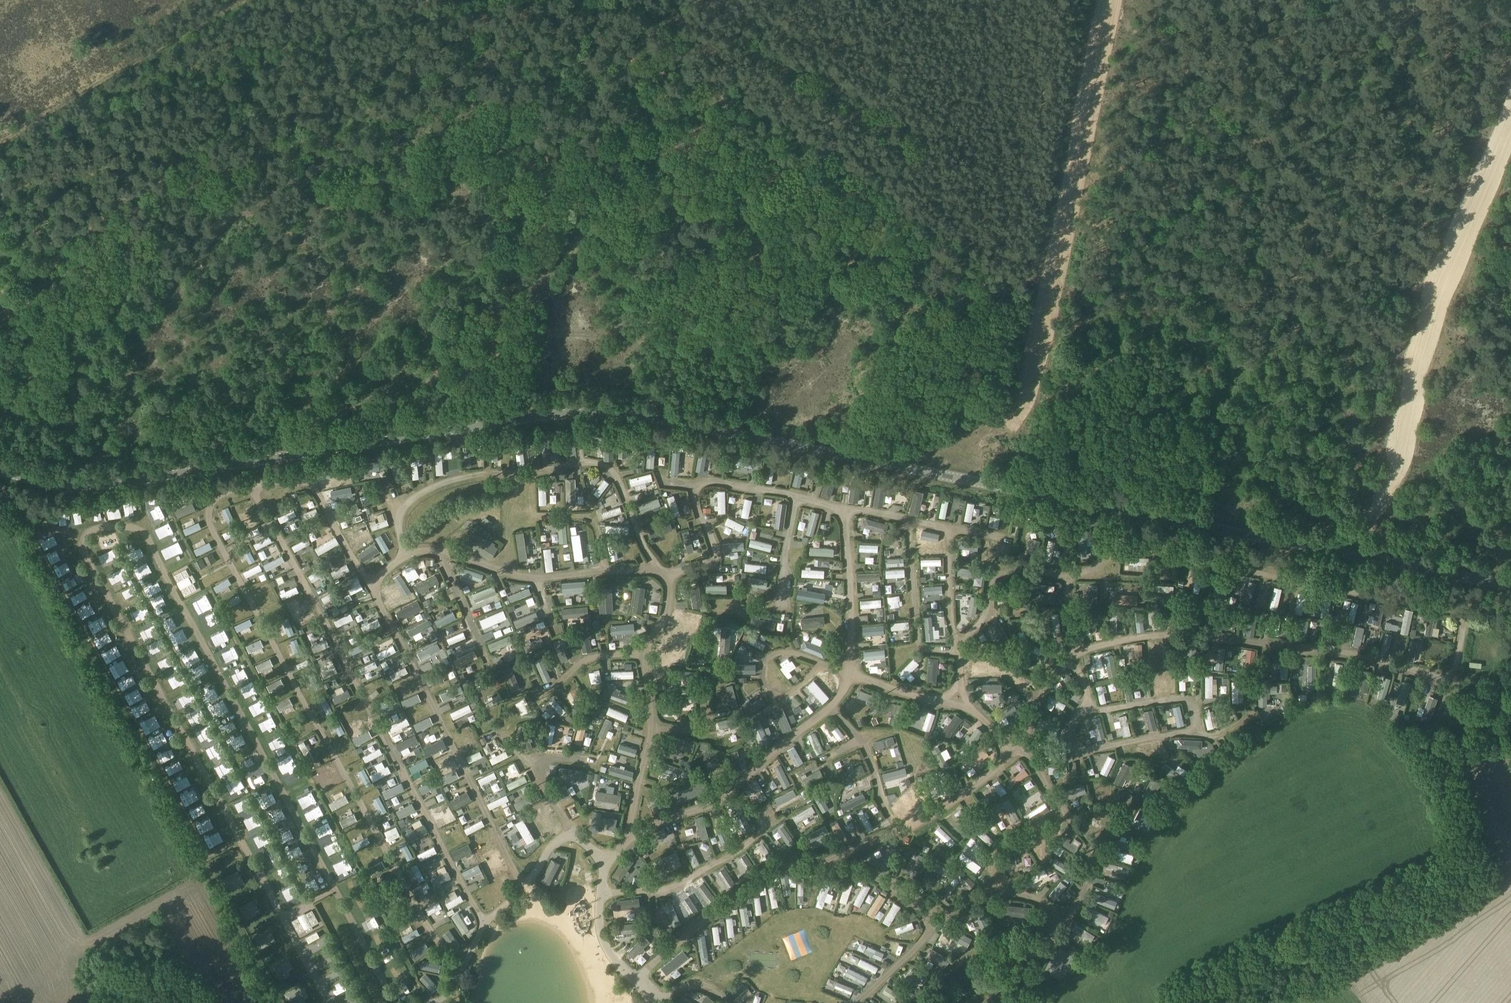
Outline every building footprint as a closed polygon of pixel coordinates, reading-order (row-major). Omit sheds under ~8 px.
[(583,432),(583,440),(591,440),(591,432),(583,432)] [(613,437),(604,437),(605,447),(602,447),(602,452),(605,452),(605,459),(613,459),(613,437)] [(626,457),(626,442),(629,442),(629,437),(618,437),(619,457),(626,457)] [(550,439),(541,440),(543,462),(552,461),(551,451),(550,446),(550,439)] [(522,442),(515,443),(518,465),(525,464),(522,442)] [(648,444),(647,467),(654,467),(656,444),(648,444)] [(463,447),(465,466),(472,466),(471,455),(473,455),(473,450),(470,450),(470,446),(463,447)] [(707,451),(700,449),(696,470),(703,471),(707,451)] [(678,474),(680,452),(672,451),(671,473),(678,474)] [(444,473),(442,453),(435,453),(437,474),(444,473)] [(731,462),(753,467),(754,459),(732,454),(731,462)] [(379,460),(354,464),(355,473),(366,471),(367,474),(371,473),(370,471),(380,469),(379,460)] [(411,461),(413,478),(419,478),(417,460),(411,461)] [(776,465),(775,465),(775,462),(768,461),(765,481),(772,482),(774,470),(775,470),(777,470),(777,466),(776,465)] [(402,469),(399,462),(391,465),(396,481),(402,479),(399,470),(402,469)] [(800,486),(804,469),(797,468),(793,484),(800,486)] [(837,475),(829,472),(821,494),(829,497),(837,475)] [(653,480),(651,473),(630,478),(632,485),(646,481),(646,484),(650,483),(650,480),(653,480)] [(575,478),(566,478),(567,503),(575,503),(575,478)] [(858,501),(860,488),(862,488),(862,483),(860,483),(861,479),(852,478),(849,500),(858,501)] [(598,496),(609,483),(604,479),(597,488),(594,486),(591,491),(598,496)] [(265,492),(282,487),(280,480),(263,485),(265,492)] [(539,504),(547,504),(546,481),(539,481),(539,504)] [(886,484),(877,482),(874,505),(882,506),(886,484)] [(374,489),(359,493),(360,499),(375,495),(374,489)] [(915,489),(909,511),(917,513),(923,490),(915,489)] [(725,512),(724,490),(717,490),(718,505),(715,505),(716,509),(718,509),(718,512),(725,512)] [(139,492),(140,507),(150,506),(148,491),(139,492)] [(127,493),(119,495),(122,504),(129,502),(127,493)] [(667,497),(674,516),(680,514),(674,495),(667,497)] [(939,515),(945,517),(949,497),(944,495),(939,515)] [(362,499),(364,505),(378,501),(376,496),(362,499)] [(658,498),(639,504),(642,511),(660,505),(658,498)] [(748,517),(752,499),(745,498),(743,509),(740,508),(739,512),(742,513),(741,516),(748,517)] [(83,500),(86,515),(95,514),(93,499),(83,500)] [(351,500),(335,503),(336,508),(352,506),(351,500)] [(975,501),(968,500),(965,519),(971,520),(975,501)] [(72,503),(72,517),(80,516),(79,502),(72,503)] [(192,502),(176,509),(179,517),(195,510),(192,502)] [(775,522),(774,527),(783,528),(786,504),(778,502),(776,517),(773,517),(772,521),(775,522)] [(803,514),(806,506),(797,503),(794,511),(803,514)] [(48,507),(52,521),(63,518),(59,504),(48,507)] [(605,507),(601,509),(602,512),(601,512),(603,518),(622,512),(620,506),(607,511),(605,507)] [(223,509),(229,524),(235,522),(228,507),(223,509)] [(303,519),(319,512),(316,507),(301,514),(303,519)] [(253,510),(242,517),(246,522),(256,514),(253,510)] [(281,523),(297,515),(294,510),(279,517),(281,523)] [(806,534),(813,536),(819,513),(812,511),(806,534)] [(181,519),(184,525),(200,518),(197,512),(181,519)] [(736,532),(737,529),(741,531),(744,525),(728,517),(725,523),(734,528),(733,530),(736,532)] [(160,531),(171,526),(168,518),(156,523),(160,531)] [(864,526),(885,532),(887,524),(866,518),(864,526)] [(347,531),(363,524),(360,519),(345,526),(347,531)] [(385,519),(379,521),(376,522),(375,519),(370,521),(371,524),(372,530),(389,524),(387,519),(385,519)] [(560,542),(567,541),(565,519),(558,519),(560,542)] [(571,521),(572,533),(587,531),(585,519),(571,521)] [(672,529),(670,520),(650,526),(652,536),(672,529)] [(1061,528),(1055,521),(1050,525),(1056,532),(1061,528)] [(183,528),(186,534),(201,528),(199,522),(183,528)] [(829,524),(829,532),(831,532),(831,544),(837,544),(837,524),(829,524)] [(239,525),(223,533),(226,539),(242,531),(239,525)] [(607,525),(606,532),(628,534),(629,527),(607,525)] [(1086,556),(1087,530),(1079,529),(1078,555),(1086,556)] [(694,551),(688,530),(682,532),(688,553),(694,551)] [(473,531),(465,544),(490,560),(498,548),(494,545),(496,544),(486,538),(485,539),(473,531)] [(516,534),(520,560),(527,559),(523,532),(516,534)] [(194,549),(211,539),(208,533),(190,542),(194,549)] [(384,552),(390,549),(381,534),(376,537),(384,552)] [(172,551),(182,546),(177,535),(167,540),(172,551)] [(269,536),(254,544),(257,549),(272,541),(269,536)] [(1040,539),(1032,536),(1026,559),(1034,561),(1040,539)] [(319,554),(339,543),(335,537),(315,548),(319,554)] [(307,548),(310,546),(309,544),(310,543),(308,538),(292,546),(295,551),(305,546),(307,548)] [(751,538),(749,545),(769,550),(771,543),(751,538)] [(961,538),(959,546),(977,549),(979,541),(961,538)] [(611,560),(618,558),(614,539),(607,541),(611,560)] [(1055,541),(1049,540),(1044,559),(1050,561),(1055,541)] [(742,541),(724,543),(725,551),(743,549),(742,541)] [(999,561),(1005,563),(1009,544),(1009,542),(1003,541),(1002,543),(999,561)] [(209,542),(194,549),(197,555),(212,547),(209,542)] [(375,543),(359,553),(364,560),(369,557),(370,559),(374,557),(373,555),(380,550),(375,543)] [(581,561),(579,551),(582,550),(581,545),(578,546),(578,543),(572,545),(575,562),(581,561)] [(47,557),(56,553),(51,544),(42,548),(47,557)] [(860,544),(860,551),(870,552),(870,554),(874,555),(874,552),(878,553),(878,546),(860,544)] [(110,555),(116,553),(114,545),(100,550),(103,558),(111,556),(110,555)] [(250,563),(255,560),(247,545),(242,548),(250,563)] [(554,569),(552,556),(555,555),(554,551),(551,552),(551,547),(544,548),(546,570),(554,569)] [(833,549),(810,547),(809,555),(832,556),(833,549)] [(210,553),(204,556),(209,564),(215,561),(210,553)] [(52,563),(56,571),(70,564),(66,556),(52,563)] [(267,571),(285,561),(282,556),(264,565),(267,571)] [(1148,558),(1130,556),(1130,564),(1133,564),(1148,565),(1148,558)] [(904,565),(904,558),(887,559),(887,566),(904,565)] [(131,565),(135,571),(143,565),(139,559),(131,565)] [(1169,575),(1170,560),(1165,559),(1164,566),(1162,566),(1161,574),(1169,575)] [(117,575),(127,571),(122,561),(112,566),(117,575)] [(350,570),(347,563),(331,572),(334,578),(350,570)] [(765,572),(766,565),(745,563),(744,570),(765,572)] [(262,569),(259,564),(244,572),(246,577),(262,569)] [(412,564),(406,569),(414,581),(420,577),(412,564)] [(805,568),(802,567),(801,575),(823,576),(824,569),(810,568),(810,565),(805,565),(805,568)] [(979,576),(980,569),(959,566),(958,573),(979,576)] [(313,581),(327,573),(323,567),(310,575),(313,581)] [(481,581),(484,574),(463,567),(461,574),(481,581)] [(186,568),(173,575),(178,584),(177,585),(179,588),(180,588),(184,595),(197,588),(193,582),(196,580),(192,574),(190,575),(186,568)] [(904,569),(886,570),(887,577),(905,576),(904,569)] [(59,575),(63,585),(71,581),(67,571),(59,575)] [(141,585),(155,580),(152,571),(138,577),(141,585)] [(402,591),(408,588),(398,571),(393,575),(402,591)] [(866,581),(866,583),(870,583),(870,581),(879,581),(879,573),(858,573),(858,581),(866,581)] [(727,574),(724,580),(730,583),(733,577),(727,574)] [(1203,575),(1197,574),(1193,593),(1199,594),(1203,575)] [(436,575),(417,584),(420,591),(424,589),(425,591),(429,589),(428,587),(439,581),(436,575)] [(360,583),(357,577),(343,585),(346,590),(360,583)] [(749,577),(747,584),(753,585),(752,589),(757,590),(758,586),(766,588),(767,581),(749,577)] [(1225,577),(1219,598),(1227,600),(1232,578),(1225,577)] [(231,583),(228,578),(214,586),(217,591),(231,583)] [(558,587),(557,578),(544,579),(544,588),(558,587)] [(890,586),(890,578),(881,578),(882,586),(890,586)] [(563,591),(587,590),(586,581),(563,583),(563,591)] [(1243,603),(1249,605),(1256,583),(1250,581),(1243,603)] [(269,600),(275,598),(267,582),(262,585),(269,600)] [(134,584),(121,587),(123,596),(136,593),(134,584)] [(705,592),(726,592),(726,584),(706,584),(705,592)] [(79,585),(67,591),(72,600),(83,594),(79,585)] [(497,593),(494,585),(473,593),(476,601),(497,593)] [(690,587),(691,592),(688,592),(689,597),(692,597),(693,607),(702,605),(699,585),(690,587)] [(797,597),(822,602),(823,593),(806,590),(807,586),(802,585),(801,589),(798,589),(797,597)] [(942,592),(942,585),(924,586),(925,593),(942,592)] [(280,593),(283,599),(299,592),(296,586),(280,593)] [(1275,586),(1270,609),(1277,611),(1282,588),(1275,586)] [(511,601),(531,593),(529,587),(508,595),(511,601)] [(646,588),(637,587),(633,611),(642,613),(643,603),(646,603),(647,598),(644,597),(646,588)] [(599,589),(601,612),(613,611),(612,588),(599,589)] [(1012,596),(1012,598),(1017,599),(1017,596),(1018,596),(1019,590),(1003,589),(1003,596),(1012,596)] [(332,598),(333,601),(337,599),(335,596),(337,595),(335,590),(322,597),(325,602),(332,598)] [(1151,591),(1150,599),(1163,599),(1163,591),(1151,591)] [(205,592),(191,599),(196,609),(210,602),(205,592)] [(1295,613),(1302,614),(1306,594),(1299,592),(1295,613)] [(1032,593),(1032,601),(1055,603),(1055,594),(1032,593)] [(1113,593),(1112,602),(1137,604),(1138,595),(1113,593)] [(154,608),(166,602),(163,594),(150,600),(154,608)] [(141,595),(130,600),(135,611),(146,606),(141,595)] [(223,603),(227,609),(241,601),(238,595),(223,603)] [(294,595),(288,597),(291,603),(297,601),(294,595)] [(968,613),(975,615),(978,596),(971,595),(968,613)] [(1327,618),(1332,596),(1325,595),(1320,616),(1327,618)] [(1368,596),(1363,616),(1369,617),(1373,597),(1368,596)] [(401,619),(409,615),(410,618),(414,615),(413,613),(422,609),(417,600),(397,611),(401,619)] [(1353,622),(1358,603),(1352,601),(1348,621),(1353,622)] [(227,610),(230,616),(246,608),(243,602),(227,610)] [(78,613),(87,610),(84,603),(76,605),(78,613)] [(1373,623),(1380,625),(1384,605),(1378,603),(1373,623)] [(588,615),(587,606),(563,608),(563,617),(588,615)] [(284,608),(268,616),(271,621),(286,613),(284,608)] [(93,623),(98,620),(92,609),(87,611),(93,623)] [(1401,630),(1408,632),(1412,611),(1405,609),(1401,630)] [(199,617),(204,625),(219,618),(214,610),(199,617)] [(504,610),(480,619),(484,627),(507,617),(504,610)] [(1137,631),(1144,630),(1142,610),(1135,611),(1137,631)] [(1226,613),(1227,611),(1221,610),(1216,630),(1222,631),(1225,618),(1228,619),(1229,614),(1226,613)] [(164,627),(178,619),(174,611),(167,615),(166,614),(158,618),(164,627)] [(435,620),(438,627),(456,617),(453,611),(446,615),(444,612),(441,613),(443,616),(435,620)] [(536,611),(514,620),(517,627),(539,618),(536,611)] [(297,619),(295,621),(297,626),(314,618),(311,612),(302,617),(300,614),(296,616),(297,619)] [(351,613),(335,621),(338,627),(354,619),(351,613)] [(691,624),(696,616),(692,613),(686,621),(691,624)] [(1052,614),(1054,635),(1061,635),(1059,613),(1052,614)] [(1249,613),(1246,635),(1254,636),(1257,614),(1249,613)] [(80,618),(85,627),(93,623),(87,614),(80,618)] [(150,614),(141,620),(147,629),(156,622),(150,614)] [(1037,636),(1032,614),(1026,616),(1031,637),(1037,636)] [(1428,614),(1425,634),(1431,635),(1431,634),(1432,626),(1434,615),(1428,614)] [(934,638),(931,615),(924,616),(926,638),(934,638)] [(824,625),(823,616),(801,619),(802,627),(824,625)] [(1273,634),(1278,634),(1280,622),(1283,623),(1283,619),(1280,619),(1281,617),(1275,616),(1273,634)] [(776,622),(753,617),(751,626),(774,631),(776,622)] [(235,625),(237,631),(252,624),(250,618),(235,625)] [(288,618),(283,620),(289,636),(295,633),(288,618)] [(381,624),(378,618),(362,626),(364,632),(381,624)] [(500,626),(510,623),(508,618),(498,621),(500,626)] [(1081,619),(1083,634),(1090,632),(1089,625),(1093,624),(1091,618),(1081,619)] [(426,628),(431,625),(428,619),(408,630),(412,636),(414,635),(420,631),(423,630),(424,632),(427,630),(426,628)] [(1302,619),(1299,636),(1305,637),(1308,620),(1302,619)] [(217,635),(227,630),(223,622),(213,627),(217,635)] [(908,631),(908,628),(909,628),(909,622),(891,623),(892,630),(903,629),(903,631),(908,631)] [(1000,622),(993,626),(1004,646),(1011,642),(1000,622)] [(617,636),(623,636),(623,633),(634,632),(633,623),(611,625),(612,634),(617,633),(617,636)] [(667,630),(685,636),(687,628),(670,623),(667,630)] [(1331,642),(1335,624),(1329,623),(1325,641),(1331,642)] [(721,636),(720,651),(729,652),(731,626),(722,625),(722,627),(721,636)] [(863,626),(863,635),(884,635),(883,626),(863,626)] [(1364,628),(1357,626),(1352,645),(1359,647),(1364,628)] [(89,633),(94,643),(104,637),(98,628),(89,633)] [(592,649),(587,629),(579,631),(583,651),(592,649)] [(174,644),(183,639),(177,631),(169,636),(174,644)] [(160,632),(149,638),(154,647),(165,642),(160,632)] [(463,632),(447,638),(450,644),(466,637),(463,632)] [(483,641),(495,636),(493,632),(481,636),(483,641)] [(1385,632),(1379,653),(1387,656),(1393,634),(1385,632)] [(513,642),(510,636),(489,644),(491,651),(513,642)] [(750,636),(747,641),(762,649),(765,644),(750,636)] [(297,638),(291,641),(297,656),(303,654),(297,638)] [(544,645),(542,638),(524,645),(527,652),(544,645)] [(246,645),(249,652),(264,646),(261,639),(246,645)] [(313,645),(311,646),(314,652),(329,646),(326,639),(318,643),(316,640),(312,642),(313,645)] [(560,639),(554,642),(562,662),(568,659),(560,639)] [(805,639),(801,648),(824,657),(827,648),(805,639)] [(102,657),(116,651),(111,640),(97,646),(102,657)] [(219,646),(224,656),(236,650),(231,640),(219,646)] [(369,646),(367,641),(348,649),(351,655),(369,646)] [(1407,661),(1413,662),(1417,642),(1410,641),(1407,661)] [(423,657),(439,647),(436,642),(420,652),(423,657)] [(1194,666),(1197,643),(1189,642),(1187,665),(1194,666)] [(1135,652),(1132,652),(1132,658),(1135,658),(1136,667),(1143,667),(1142,643),(1134,644),(1135,652)] [(377,653),(380,659),(396,651),(393,645),(377,653)] [(1028,645),(1020,646),(1024,668),(1031,667),(1028,645)] [(178,650),(183,661),(193,656),(188,646),(178,650)] [(1218,647),(1215,669),(1222,670),(1225,648),(1218,647)] [(165,663),(174,658),(169,649),(160,654),(165,663)] [(1086,651),(1089,657),(1095,655),(1092,649),(1086,651)] [(474,650),(453,660),(457,667),(478,657),(474,650)] [(865,651),(865,660),(885,658),(884,650),(865,651)] [(1244,670),(1252,671),(1255,651),(1247,650),(1244,670)] [(690,653),(690,660),(699,660),(699,652),(690,653)] [(1112,653),(1104,655),(1109,676),(1117,674),(1112,653)] [(115,654),(106,661),(110,666),(120,659),(115,654)] [(1002,676),(1011,674),(1006,654),(998,656),(1002,676)] [(927,682),(936,683),(937,672),(939,673),(940,668),(938,668),(939,658),(930,657),(927,682)] [(1282,657),(1282,659),(1281,667),(1280,678),(1287,678),(1290,658),(1282,657)] [(259,671),(274,665),(270,658),(256,664),(259,671)] [(552,679),(543,658),(536,661),(544,682),(552,679)] [(916,670),(919,667),(917,665),(919,663),(914,658),(899,674),(904,679),(914,668),(916,670)] [(309,663),(307,659),(297,664),(299,669),(309,663)] [(378,666),(375,660),(359,668),(362,673),(378,666)] [(792,660),(780,667),(785,674),(796,666),(792,660)] [(1297,660),(1297,670),(1306,670),(1306,660),(1297,660)] [(243,661),(230,666),(234,677),(247,671),(243,661)] [(403,661),(387,668),(390,673),(405,666),(403,661)] [(767,665),(779,679),(784,675),(772,661),(767,665)] [(1335,663),(1333,684),(1340,685),(1342,664),(1335,663)] [(1316,686),(1316,665),(1308,665),(1308,686),(1316,686)] [(335,666),(322,671),(324,678),(338,672),(335,666)] [(512,690),(520,687),(512,666),(504,669),(512,690)] [(408,672),(406,667),(390,675),(393,680),(408,672)] [(536,668),(529,670),(531,679),(538,678),(536,668)] [(180,669),(167,674),(170,681),(183,676),(180,669)] [(674,669),(673,678),(688,679),(688,682),(693,683),(693,680),(697,680),(698,672),(674,669)] [(445,670),(427,679),(430,685),(440,680),(441,683),(445,681),(444,678),(448,676),(445,670)] [(612,678),(634,678),(634,670),(612,671),(612,678)] [(1367,692),(1371,672),(1364,671),(1359,691),(1367,692)] [(119,686),(128,681),(122,673),(114,678),(119,686)] [(321,687),(314,673),(308,675),(315,690),(321,687)] [(794,682),(798,679),(794,674),(790,677),(794,682)] [(1070,674),(1063,678),(1072,694),(1079,690),(1070,674)] [(1158,683),(1165,682),(1164,674),(1157,675),(1158,683)] [(240,679),(245,689),(255,685),(250,675),(240,679)] [(493,675),(475,681),(477,687),(495,680),(493,675)] [(1105,685),(1113,683),(1111,676),(1103,678),(1105,685)] [(1377,698),(1384,700),(1390,679),(1383,677),(1377,698)] [(271,692),(285,685),(281,678),(267,685),(271,692)] [(1127,700),(1133,699),(1129,678),(1123,679),(1127,700)] [(814,680),(808,686),(823,702),(829,697),(814,680)] [(371,691),(376,687),(371,681),(366,685),(371,691)] [(197,688),(201,696),(213,691),(210,682),(197,688)] [(1410,684),(1404,682),(1397,702),(1403,704),(1410,684)] [(441,694),(444,700),(463,691),(460,684),(441,694)] [(732,684),(726,686),(731,706),(737,704),(732,684)] [(994,694),(998,694),(998,691),(1001,691),(1001,684),(984,684),(984,691),(994,691),(994,694)] [(1102,686),(1102,684),(1096,686),(1100,703),(1106,701),(1104,692),(1106,691),(1105,685),(1102,686)] [(137,693),(132,685),(121,691),(126,699),(137,693)] [(1258,685),(1258,707),(1266,707),(1266,698),(1269,698),(1270,694),(1276,694),(1276,686),(1258,685)] [(584,710),(591,705),(578,686),(571,691),(584,710)] [(620,689),(615,687),(613,690),(611,697),(630,704),(632,697),(619,692),(620,689)] [(191,688),(177,694),(181,704),(195,698),(191,688)] [(332,697),(335,703),(351,695),(348,689),(345,691),(337,695),(336,692),(332,694),(333,697),(332,697)] [(867,700),(866,702),(870,704),(871,701),(875,702),(877,696),(859,690),(857,697),(867,700)] [(403,707),(423,698),(420,692),(401,701),(403,707)] [(1013,692),(1010,698),(1016,701),(1019,695),(1013,692)] [(260,694),(250,698),(254,707),(264,703),(260,694)] [(488,707),(503,699),(500,694),(486,702),(488,707)] [(396,701),(393,695),(377,703),(380,710),(396,701)] [(1063,710),(1066,705),(1050,696),(1047,701),(1063,710)] [(1428,724),(1437,699),(1429,696),(1425,708),(1422,716),(1422,717),(1426,718),(1424,722),(1428,724)] [(281,711),(293,704),(289,697),(277,704),(281,711)] [(325,697),(320,700),(328,715),(333,712),(325,697)] [(561,714),(565,710),(554,697),(549,701),(557,710),(555,712),(559,716),(561,714)] [(743,710),(747,716),(766,703),(762,697),(751,704),(749,700),(742,704),(745,709),(743,710)] [(665,707),(672,706),(672,709),(677,709),(677,706),(687,706),(687,699),(665,700),(665,707)] [(188,716),(202,709),(198,701),(184,708),(188,716)] [(441,709),(443,714),(457,708),(454,703),(441,709)] [(898,726),(904,705),(897,703),(893,718),(890,717),(889,723),(898,726)] [(472,710),(469,704),(451,712),(454,719),(472,710)] [(776,704),(771,706),(780,723),(785,720),(776,704)] [(1014,704),(996,714),(1000,721),(1018,710),(1014,704)] [(629,714),(611,706),(608,714),(626,721),(629,714)] [(1173,707),(1175,715),(1176,721),(1177,726),(1184,725),(1179,706),(1173,707)] [(1213,725),(1211,716),(1209,708),(1203,709),(1207,728),(1213,727),(1213,725)] [(264,722),(273,717),(269,710),(260,715),(264,722)] [(869,720),(876,716),(872,710),(866,714),(869,720)] [(1146,712),(1150,731),(1157,729),(1152,710),(1146,712)] [(304,712),(298,716),(302,722),(308,719),(304,712)] [(928,712),(923,729),(930,731),(935,714),(928,712)] [(138,720),(141,727),(154,721),(151,714),(138,720)] [(943,728),(945,729),(943,732),(949,737),(962,718),(955,714),(948,725),(946,724),(943,728)] [(1391,721),(1398,723),(1400,716),(1394,714),(1391,721)] [(1126,715),(1119,717),(1122,728),(1119,729),(1120,734),(1123,733),(1124,736),(1130,734),(1126,715)] [(216,722),(220,730),(233,724),(229,716),(216,722)] [(430,716),(414,723),(417,730),(433,723),(430,716)] [(339,735),(345,732),(337,717),(332,720),(339,735)] [(407,717),(387,726),(390,733),(410,723),(407,717)] [(736,717),(719,721),(720,728),(737,724),(736,717)] [(1098,739),(1105,737),(1100,718),(1093,719),(1098,739)] [(599,735),(605,738),(613,722),(607,719),(599,735)] [(768,741),(759,719),(751,723),(760,744),(768,741)] [(1037,725),(1059,731),(1060,725),(1039,719),(1037,725)] [(466,720),(449,727),(452,733),(468,726),(466,720)] [(582,744),(588,722),(580,720),(575,742),(582,744)] [(545,741),(553,742),(556,723),(549,722),(545,741)] [(828,726),(831,730),(829,732),(832,736),(834,734),(838,739),(843,735),(833,722),(828,726)] [(199,740),(215,732),(210,724),(195,732),(199,740)] [(359,734),(367,730),(364,725),(356,729),(359,734)] [(263,734),(267,744),(283,736),(278,727),(263,734)] [(977,727),(965,742),(972,747),(983,731),(977,727)] [(530,741),(533,739),(530,735),(528,736),(524,728),(517,732),(527,750),(533,747),(530,741)] [(462,733),(465,739),(471,737),(468,731),(462,733)] [(808,735),(817,754),(824,751),(815,732),(808,735)] [(396,742),(404,738),(402,733),(394,737),(396,742)] [(402,750),(409,746),(418,741),(415,734),(397,744),(400,750),(402,750)] [(243,743),(239,735),(233,738),(233,737),(226,740),(230,749),(243,743)] [(692,751),(694,743),(672,737),(669,745),(692,751)] [(880,751),(883,750),(883,747),(895,743),(893,737),(874,743),(876,749),(879,748),(880,751)] [(798,747),(804,744),(802,738),(796,740),(798,747)] [(1189,747),(1188,749),(1193,750),(1194,747),(1202,748),(1202,739),(1178,738),(1178,747),(1189,747)] [(443,739),(424,748),(428,755),(446,746),(443,739)] [(210,745),(214,754),(224,750),(220,741),(210,745)] [(308,761),(313,758),(304,741),(298,744),(308,761)] [(640,747),(620,741),(618,750),(637,756),(640,747)] [(463,753),(476,748),(474,743),(461,748),(463,753)] [(1058,751),(1059,751),(1059,745),(1041,745),(1040,751),(1041,751),(1049,751),(1052,751),(1052,755),(1058,755),(1058,751)] [(278,749),(281,759),(292,756),(289,746),(278,749)] [(791,757),(797,766),(803,762),(794,746),(787,750),(788,751),(791,757)] [(932,749),(942,769),(949,765),(945,759),(941,751),(938,746),(932,749)] [(366,755),(363,756),(366,762),(383,753),(380,748),(371,752),(370,750),(365,752),(366,755)] [(985,749),(966,761),(969,767),(989,755),(985,749)] [(235,753),(240,765),(248,762),(244,750),(235,753)] [(467,757),(470,762),(483,756),(480,750),(467,757)] [(705,758),(724,762),(726,754),(706,750),(705,758)] [(736,772),(742,770),(737,750),(731,752),(736,772)] [(493,764),(508,756),(506,751),(497,755),(495,753),(492,754),(493,757),(490,758),(493,764)] [(226,753),(217,758),(222,768),(231,763),(226,753)] [(1010,759),(1020,771),(1025,767),(1015,755),(1010,759)] [(1109,755),(1100,772),(1107,775),(1115,758),(1109,755)] [(426,766),(429,765),(426,758),(409,767),(413,773),(422,768),(426,766)] [(449,758),(443,760),(446,766),(452,763),(449,758)] [(349,769),(355,764),(350,759),(344,763),(349,769)] [(654,767),(678,776),(681,767),(657,759),(654,767)] [(1129,773),(1132,766),(1124,761),(1115,780),(1123,784),(1126,778),(1128,779),(1131,774),(1129,773)] [(774,767),(784,788),(791,784),(781,763),(774,767)] [(1183,783),(1187,776),(1165,763),(1161,770),(1183,783)] [(242,770),(246,779),(259,773),(255,764),(242,770)] [(861,764),(854,767),(853,765),(848,767),(849,770),(841,774),(845,782),(865,772),(861,764)] [(612,765),(610,772),(631,778),(633,771),(612,765)] [(373,773),(371,775),(374,780),(391,771),(388,766),(377,771),(376,769),(372,771),(373,773)] [(439,778),(457,772),(455,766),(437,771),(439,778)] [(560,767),(558,776),(573,779),(573,781),(577,782),(578,779),(582,780),(584,771),(560,767)] [(905,767),(882,773),(884,781),(907,775),(905,767)] [(372,783),(364,768),(359,771),(367,786),(372,783)] [(524,768),(502,778),(505,783),(526,774),(524,768)] [(805,784),(823,775),(820,769),(802,778),(805,784)] [(1025,769),(1009,780),(1012,785),(1028,774),(1025,769)] [(496,778),(497,777),(495,771),(479,779),(481,784),(490,780),(492,783),(497,781),(496,778)] [(225,786),(240,780),(237,772),(221,778),(225,786)] [(391,773),(385,776),(388,782),(394,780),(391,773)] [(507,784),(510,789),(527,780),(525,775),(507,784)] [(933,776),(927,777),(932,797),(938,796),(933,776)] [(1142,794),(1149,798),(1159,780),(1153,777),(1142,794)] [(436,779),(419,787),(423,794),(439,786),(436,779)] [(375,783),(378,788),(383,785),(381,780),(375,783)] [(764,792),(756,780),(750,784),(761,802),(767,798),(765,794),(764,792)] [(992,784),(996,790),(994,792),(998,796),(1000,795),(1001,796),(1007,792),(998,780),(992,784)] [(678,793),(683,801),(705,789),(701,781),(678,793)] [(360,791),(363,796),(377,787),(374,782),(360,791)] [(404,789),(401,783),(390,788),(389,785),(384,787),(386,790),(383,791),(386,798),(404,789)] [(572,795),(566,784),(558,788),(564,799),(572,795)] [(274,796),(268,785),(254,792),(260,803),(274,796)] [(299,802),(313,796),(309,785),(295,791),(299,802)] [(1086,792),(1084,786),(1062,792),(1064,798),(1086,792)] [(784,799),(786,802),(791,799),(790,796),(796,793),(793,788),(774,798),(777,803),(784,799)] [(905,788),(891,801),(895,806),(909,793),(905,788)] [(773,795),(769,789),(764,792),(765,794),(767,798),(767,799),(773,795)] [(819,789),(812,793),(823,811),(829,808),(819,789)] [(230,796),(234,807),(250,800),(246,790),(230,796)] [(592,794),(590,802),(595,802),(595,805),(620,809),(623,794),(598,790),(597,795),(592,794)] [(467,792),(460,795),(459,793),(455,795),(456,797),(450,800),(454,808),(471,800),(467,792)] [(867,799),(863,792),(841,803),(845,810),(867,799)] [(514,803),(518,810),(537,800),(534,793),(514,803)] [(509,800),(507,794),(488,804),(491,809),(502,804),(503,807),(508,805),(506,801),(509,800)] [(659,794),(653,797),(659,813),(665,811),(659,794)] [(349,801),(345,795),(330,803),(333,810),(349,801)] [(189,813),(202,805),(197,796),(184,803),(189,813)] [(374,799),(381,814),(387,811),(379,796),(374,799)] [(1014,822),(1020,818),(1009,799),(1003,802),(1005,806),(1002,807),(1005,811),(1007,810),(1014,822)] [(266,814),(279,807),(275,801),(263,808),(266,814)] [(307,807),(312,815),(321,809),(316,801),(307,807)] [(1029,822),(1049,809),(1044,801),(1024,814),(1029,822)] [(1097,813),(1102,813),(1102,807),(1110,807),(1110,801),(1096,801),(1097,813)] [(435,815),(449,808),(446,802),(432,809),(435,815)] [(400,818),(416,809),(412,803),(404,807),(403,805),(400,806),(401,809),(396,811),(400,818)] [(816,811),(812,805),(794,816),(797,822),(816,811)] [(240,814),(244,823),(260,816),(255,806),(240,814)] [(1126,819),(1131,822),(1139,809),(1134,806),(1126,819)] [(959,824),(962,828),(965,826),(966,827),(971,823),(960,809),(955,813),(962,822),(959,824)] [(1147,831),(1154,817),(1140,809),(1132,823),(1147,831)] [(600,824),(602,815),(602,812),(594,810),(590,831),(598,833),(600,824)] [(734,814),(743,832),(751,829),(742,810),(734,814)] [(862,810),(857,813),(868,832),(873,829),(867,818),(869,816),(866,811),(864,813),(862,810)] [(197,827),(211,821),(207,812),(193,818),(197,827)] [(413,820),(419,818),(417,812),(411,815),(413,820)] [(343,827),(357,820),(354,813),(340,820),(343,827)] [(552,827),(558,823),(553,815),(547,819),(552,827)] [(708,836),(703,815),(696,817),(701,838),(708,836)] [(949,815),(943,820),(948,826),(954,821),(949,815)] [(325,816),(316,820),(322,833),(331,828),(325,816)] [(607,828),(615,830),(618,817),(610,816),(609,817),(607,826),(607,828)] [(1041,816),(1034,820),(1038,828),(1045,824),(1041,816)] [(454,817),(439,822),(441,828),(456,823),(454,817)] [(732,817),(727,821),(731,828),(737,825),(732,817)] [(401,827),(406,824),(403,818),(398,821),(401,827)] [(523,818),(515,822),(527,843),(535,838),(523,818)] [(818,818),(806,828),(810,833),(823,823),(818,818)] [(465,829),(467,834),(485,825),(482,820),(471,826),(470,823),(465,825),(467,828),(465,829)] [(847,840),(836,820),(830,824),(841,844),(847,840)] [(273,828),(278,837),(292,831),(287,821),(273,828)] [(685,830),(692,828),(690,821),(682,823),(685,830)] [(251,831),(256,841),(270,835),(265,824),(251,831)] [(407,829),(408,832),(406,833),(410,841),(427,832),(423,824),(415,828),(412,830),(411,827),(407,829)] [(783,825),(778,829),(790,847),(796,843),(783,825)] [(978,825),(974,830),(989,843),(993,839),(978,825)] [(353,843),(371,832),(368,826),(350,837),(353,843)] [(397,826),(384,832),(388,842),(400,836),(398,831),(399,831),(397,826)] [(458,826),(452,829),(454,835),(460,832),(458,826)] [(826,826),(804,836),(808,843),(829,833),(826,826)] [(940,840),(943,844),(945,842),(950,847),(955,841),(940,826),(935,831),(942,838),(940,840)] [(1065,831),(1070,834),(1074,830),(1068,826),(1065,831)] [(604,828),(603,835),(610,836),(611,829),(604,828)] [(647,847),(667,835),(664,829),(644,840),(647,847)] [(725,829),(718,831),(724,848),(731,846),(725,829)] [(202,835),(207,842),(215,837),(210,830),(202,835)] [(476,844),(491,838),(488,831),(473,838),(476,844)] [(1067,836),(1065,839),(1063,837),(1059,842),(1075,853),(1078,848),(1069,841),(1071,839),(1067,836)] [(367,837),(352,844),(355,850),(370,842),(367,837)] [(1037,856),(1044,859),(1054,841),(1048,837),(1044,845),(1042,843),(1040,847),(1042,848),(1037,856)] [(869,850),(887,843),(884,838),(867,844),(869,850)] [(971,838),(967,844),(972,847),(976,841),(971,838)] [(297,839),(283,846),(288,855),(302,848),(297,839)] [(213,854),(225,849),(222,842),(209,847),(213,854)] [(408,860),(413,857),(406,842),(400,845),(408,860)] [(468,843),(452,852),(456,860),(466,855),(467,857),(472,854),(471,852),(472,852),(468,843)] [(758,846),(768,860),(773,857),(763,843),(758,846)] [(1014,843),(1007,843),(1008,865),(1016,864),(1014,843)] [(418,854),(421,861),(437,852),(434,846),(425,850),(424,848),(420,850),(422,852),(418,854)] [(380,848),(365,855),(368,860),(383,853),(380,848)] [(1111,848),(1109,857),(1131,863),(1133,854),(1111,848)] [(687,852),(694,866),(699,863),(692,849),(687,852)] [(480,857),(483,865),(484,865),(485,867),(490,865),(489,863),(500,858),(496,850),(480,857)] [(679,859),(676,852),(654,862),(658,869),(679,859)] [(745,853),(738,858),(748,873),(755,868),(745,853)] [(911,876),(920,879),(927,857),(919,854),(911,876)] [(963,854),(958,861),(976,874),(982,867),(963,854)] [(435,866),(441,863),(437,856),(431,858),(435,866)] [(634,861),(627,856),(613,874),(621,879),(634,861)] [(1052,864),(1072,877),(1076,871),(1056,858),(1052,864)] [(560,863),(552,859),(542,879),(549,883),(560,863)] [(949,869),(933,860),(930,867),(946,875),(949,869)] [(1102,860),(1100,866),(1122,872),(1123,866),(1102,860)] [(382,862),(369,869),(372,875),(385,868),(382,862)] [(411,866),(419,881),(425,878),(417,864),(411,866)] [(478,864),(463,872),(466,878),(482,871),(478,864)] [(724,867),(717,872),(727,887),(734,883),(724,867)] [(1048,875),(1044,869),(1027,879),(1031,885),(1048,875)] [(432,875),(433,878),(431,879),(434,885),(450,878),(447,871),(440,874),(437,876),(436,873),(432,875)] [(710,871),(704,875),(709,881),(714,877),(710,871)] [(962,871),(956,877),(969,889),(975,883),(962,871)] [(234,872),(225,875),(229,885),(238,881),(234,872)] [(788,874),(780,875),(784,895),(791,893),(788,874)] [(824,901),(827,893),(832,881),(825,878),(817,898),(824,901)] [(1049,895),(1054,900),(1067,886),(1061,881),(1049,895)] [(430,887),(428,882),(413,889),(416,894),(423,890),(425,893),(428,891),(427,889),(430,887)] [(704,882),(696,886),(706,902),(714,897),(704,882)] [(853,884),(846,882),(840,901),(846,903),(853,884)] [(865,883),(854,903),(860,906),(871,886),(865,883)] [(768,886),(772,907),(778,905),(774,884),(768,886)] [(386,899),(383,901),(386,906),(404,897),(401,892),(390,897),(389,895),(385,897),(386,899)] [(1095,892),(1092,900),(1114,907),(1116,900),(1095,892)] [(446,903),(449,908),(464,899),(461,894),(458,896),(452,899),(450,897),(446,899),(447,902),(446,903)] [(867,913),(873,917),(885,898),(880,894),(867,913)] [(693,919),(700,915),(688,895),(681,899),(693,919)] [(754,896),(756,914),(762,913),(760,896),(754,896)] [(639,907),(638,898),(618,901),(619,909),(639,907)] [(466,901),(459,904),(464,916),(471,913),(466,901)] [(426,908),(429,914),(442,908),(439,902),(426,908)] [(896,913),(899,915),(901,910),(899,909),(901,906),(894,902),(883,921),(889,925),(896,913)] [(672,904),(665,906),(674,927),(681,924),(672,904)] [(1006,914),(1027,916),(1028,907),(1007,905),(1006,914)] [(750,909),(747,910),(747,906),(740,907),(742,925),(749,923),(748,915),(751,914),(750,909)] [(981,929),(988,926),(979,906),(973,909),(981,929)] [(262,907),(244,913),(247,921),(264,914),(262,907)] [(1096,922),(1101,924),(1103,921),(1106,923),(1109,916),(1089,908),(1087,914),(1097,919),(1096,922)] [(312,910),(292,920),(299,932),(319,922),(312,910)] [(415,916),(411,910),(393,919),(397,925),(415,916)] [(452,916),(463,933),(469,929),(459,912),(452,916)] [(732,917),(726,918),(728,936),(734,935),(733,924),(736,924),(735,919),(732,919),(732,917)] [(416,921),(399,929),(402,935),(418,927),(416,921)] [(909,932),(913,930),(912,928),(914,927),(912,921),(896,927),(898,933),(908,929),(909,932)] [(641,931),(640,922),(616,924),(617,933),(627,932),(627,935),(632,935),(632,932),(641,931)] [(1091,942),(1094,936),(1076,924),(1072,930),(1091,942)] [(718,925),(712,926),(714,944),(721,943),(718,925)] [(949,926),(945,935),(953,939),(968,946),(972,938),(949,926)] [(402,936),(405,942),(419,934),(416,928),(402,936)] [(983,938),(979,929),(974,931),(978,940),(983,938)] [(260,938),(262,943),(277,935),(274,930),(260,938)] [(449,930),(443,934),(454,950),(461,946),(449,930)] [(642,954),(645,950),(643,948),(649,941),(643,935),(627,952),(634,958),(639,952),(642,954)] [(705,935),(698,936),(701,956),(708,955),(705,935)] [(896,950),(901,941),(892,936),(887,945),(896,950)] [(1015,941),(1017,949),(1037,945),(1036,937),(1015,941)] [(411,954),(415,960),(430,949),(426,943),(411,954)] [(602,965),(606,963),(598,945),(593,948),(602,965)] [(868,946),(865,952),(871,955),(870,958),(875,960),(876,958),(881,960),(884,953),(868,946)] [(1059,947),(1045,967),(1053,973),(1058,965),(1060,966),(1063,962),(1061,960),(1067,953),(1059,947)] [(929,955),(940,961),(939,963),(945,966),(946,964),(947,965),(950,958),(932,948),(929,955)] [(667,973),(688,955),(686,952),(683,949),(661,966),(667,973)] [(776,965),(777,959),(755,955),(754,961),(776,965)] [(858,964),(867,968),(866,971),(870,973),(871,971),(875,972),(878,967),(861,959),(858,964)] [(423,960),(421,967),(436,971),(437,963),(423,960)] [(774,978),(776,970),(756,965),(754,973),(774,978)] [(848,968),(845,974),(864,984),(868,978),(848,968)] [(920,980),(924,983),(928,977),(912,968),(909,973),(917,978),(915,980),(919,983),(920,980)] [(421,978),(433,992),(439,986),(427,973),(421,978)] [(743,979),(729,993),(733,998),(748,984),(743,979)] [(842,992),(848,995),(848,993),(851,994),(853,988),(837,981),(835,987),(843,990),(842,992)] [(284,989),(289,999),(307,989),(304,983),(293,988),(291,985),(284,989)] [(887,985),(883,992),(899,1002),(900,1002),(904,997),(887,985)] [(836,1000),(838,994),(820,987),(817,993),(836,1000)] [(734,1000),(737,1002),(740,1002),(751,992),(747,988),(734,1000)]
